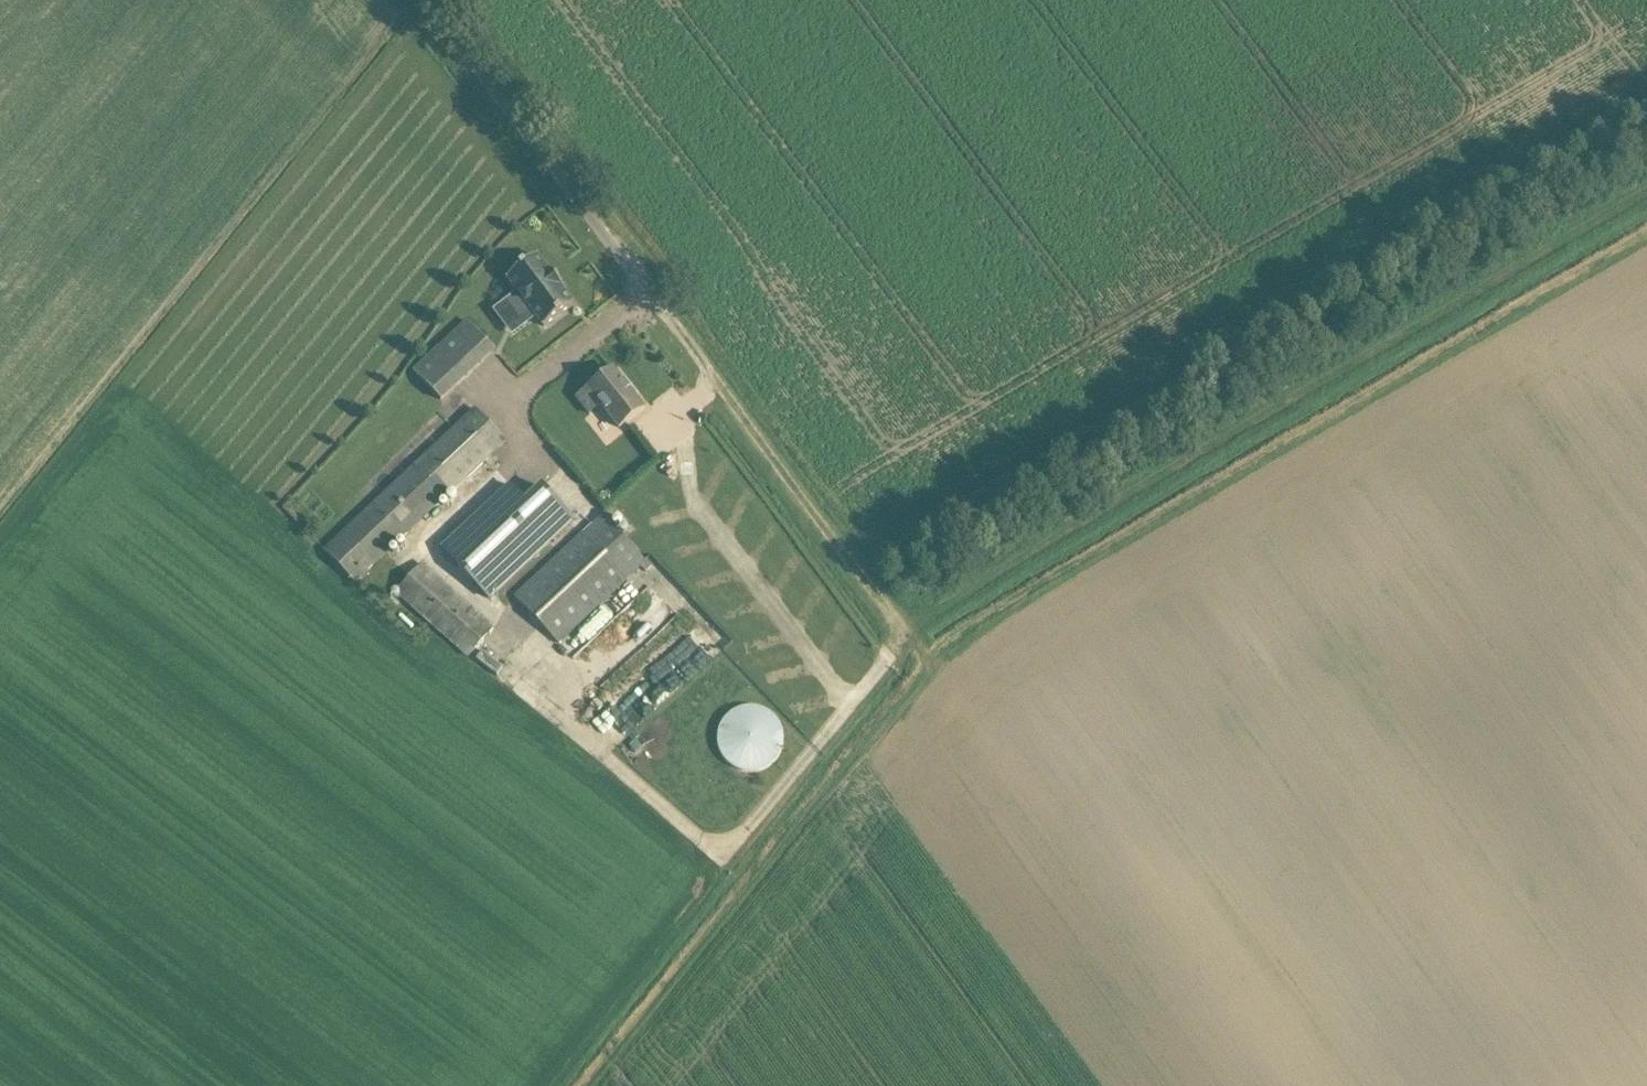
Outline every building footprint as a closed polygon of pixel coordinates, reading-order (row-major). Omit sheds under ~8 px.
[(552,272),(550,273),(537,256),(508,278),(518,292),(506,301),(519,318),(531,309),(544,327),(574,304),(561,287),(563,286),(552,272)] [(413,371),(444,402),(497,350),(467,319),(413,371)] [(576,399),(587,412),(598,403),(619,429),(645,409),(614,369),(576,399)] [(475,408),(326,553),(357,584),(505,440),(475,408)] [(440,548),(484,596),(547,539),(571,516),(542,485),(526,501),(510,484),(440,548)] [(517,599),(559,644),(646,563),(604,518),(517,599)] [(395,594),(467,658),(492,629),(420,565),(395,594)] [(780,755),(784,742),(784,738),(782,729),(780,722),(773,715),(766,710),(758,707),(748,706),(740,708),(732,712),(726,717),(721,726),(718,736),(719,745),(724,757),(730,763),(741,770),(752,771),(761,770),(770,766),(775,761),(780,755)]
